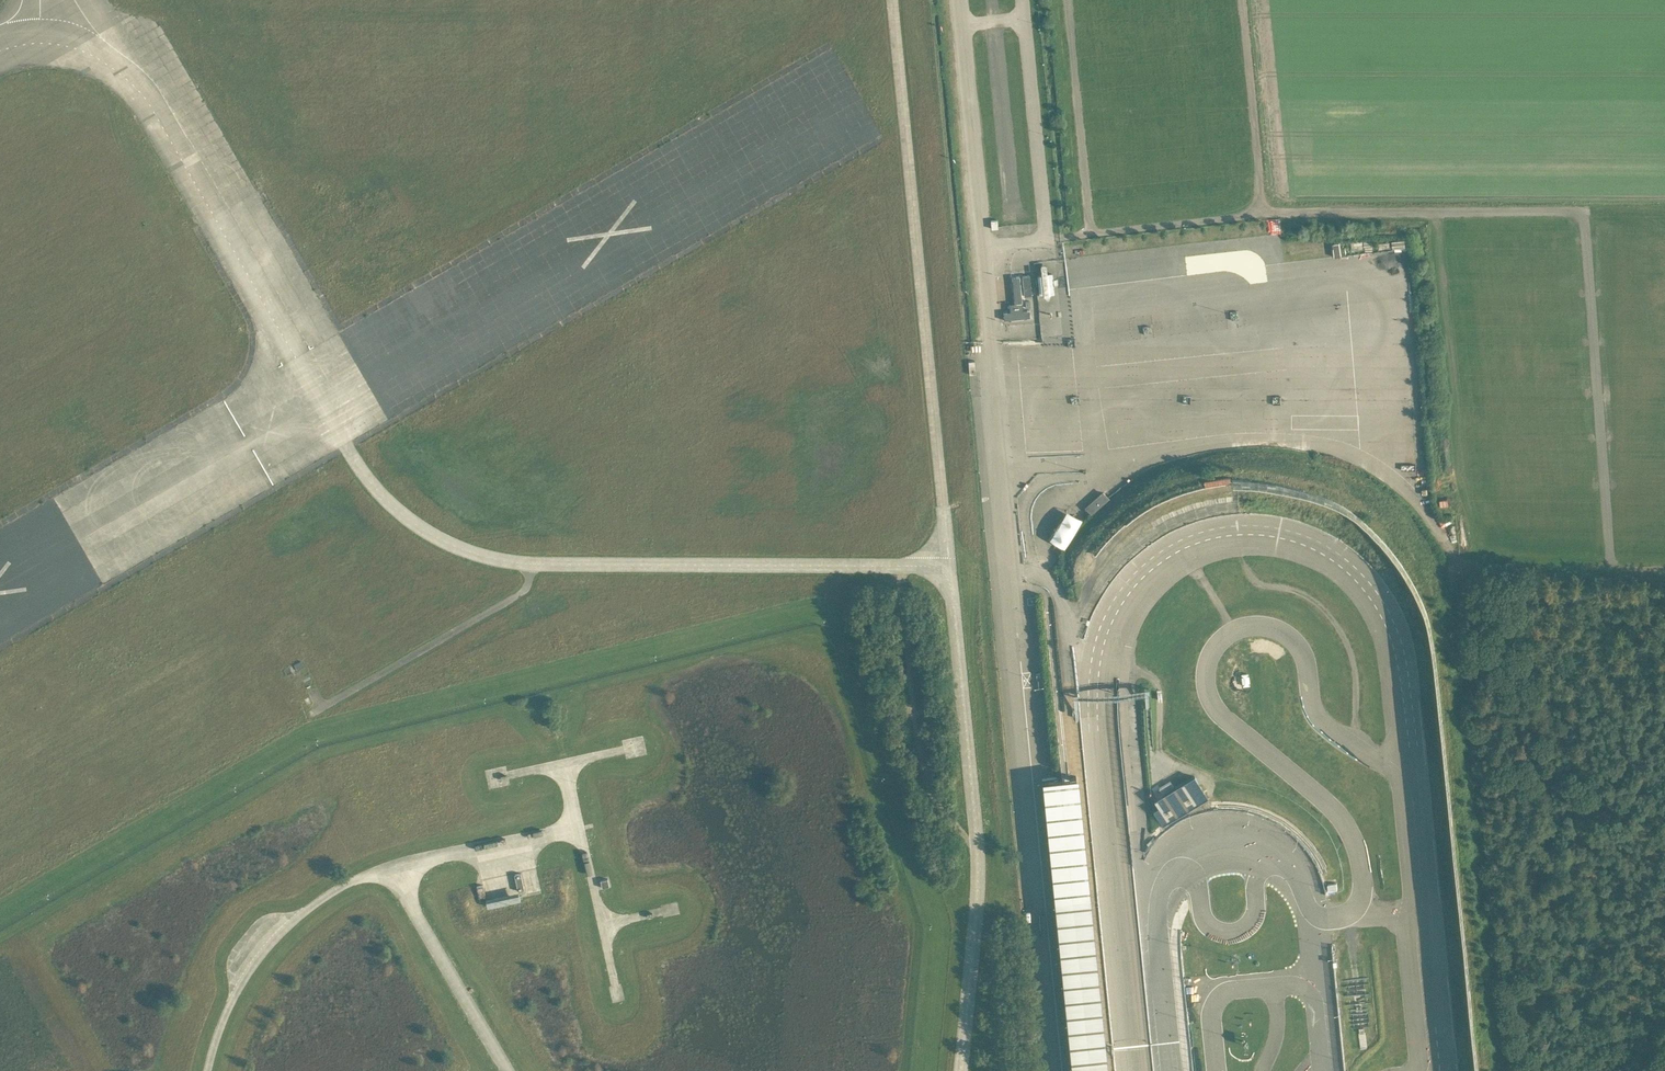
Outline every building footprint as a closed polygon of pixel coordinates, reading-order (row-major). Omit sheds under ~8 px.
[(1378,249),(1407,247),(1407,238),(1378,240),(1378,249)] [(1030,274),(1022,275),(1024,295),(1032,295),(1030,274)] [(1004,319),(1030,316),(1030,309),(1023,309),(1020,275),(1012,276),(1015,302),(1009,303),(1010,311),(1004,311),(1004,319)] [(1201,485),(1227,480),(1226,474),(1200,479),(1201,485)] [(1091,513),(1109,497),(1103,490),(1085,506),(1091,513)] [(1064,547),(1081,518),(1067,509),(1050,538),(1064,547)] [(295,670),(304,665),(301,660),(293,664),(292,664),(289,665),(290,666),(288,667),(287,667),(286,668),(284,669),(287,674),(293,671),(295,675),(297,674),(295,670)] [(1161,826),(1208,800),(1193,774),(1152,797),(1157,806),(1152,809),(1161,826)] [(1078,775),(1044,779),(1073,1070),(1107,1070),(1078,775)] [(519,890),(524,889),(521,872),(515,873),(518,890),(519,890)] [(602,886),(609,885),(608,878),(601,879),(602,886)] [(486,895),(484,888),(483,884),(477,885),(480,901),(486,899),(486,895)]
